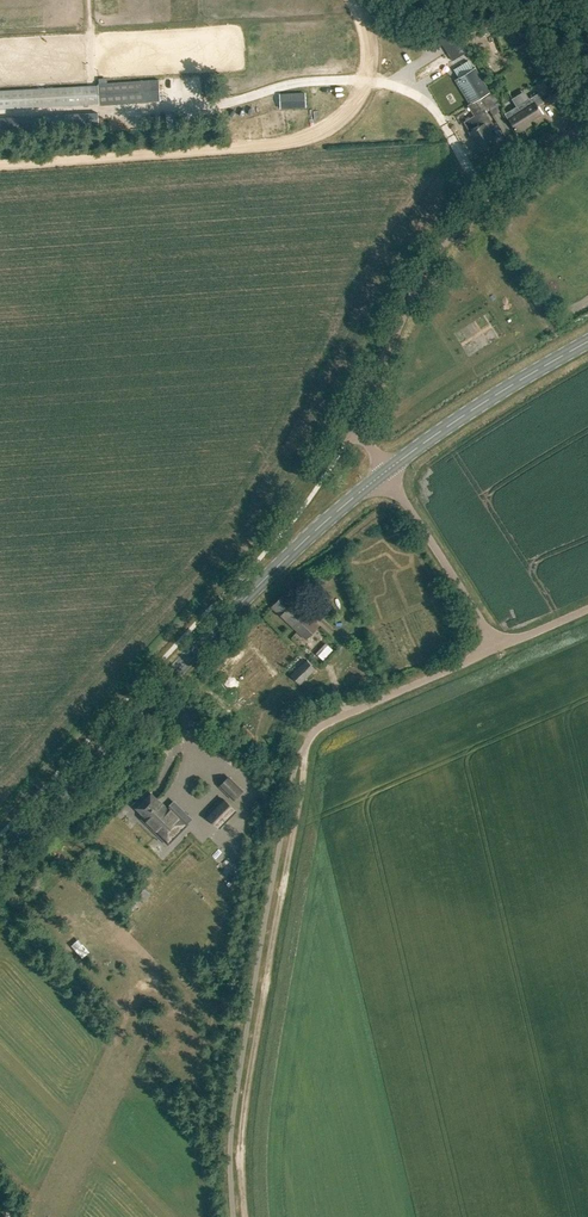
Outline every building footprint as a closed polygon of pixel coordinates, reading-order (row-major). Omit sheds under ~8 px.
[(453,32),(440,40),(453,60),(465,52),(453,32)] [(485,125),(491,121),(485,110),(488,108),(482,97),(490,92),(475,67),(473,68),(468,60),(454,68),(459,77),(456,79),(470,103),(468,105),(474,115),(463,121),(469,131),(481,151),(483,150),(484,152),(490,149),(489,147),(495,142),(485,125)] [(97,84),(99,104),(158,100),(157,79),(97,83),(97,84)] [(97,84),(52,87),(0,90),(0,109),(54,106),(99,104),(97,84)] [(303,92),(279,93),(280,109),(304,107),(303,92)] [(505,114),(517,132),(531,123),(529,121),(541,113),(536,105),(542,101),(537,94),(505,114)] [(273,607),(306,638),(318,625),(289,598),(286,600),(282,596),(273,607)] [(290,676),(300,685),(315,670),(306,660),(290,676)] [(256,735),(248,727),(242,732),(250,740),(256,735)] [(228,777),(220,786),(234,799),(242,791),(228,777)] [(167,809),(148,790),(134,805),(144,815),(142,817),(158,834),(163,830),(169,836),(182,824),(178,820),(185,813),(174,802),(167,809)] [(235,810),(223,799),(207,815),(219,827),(235,810)] [(148,898),(154,890),(147,885),(141,894),(148,898)]
